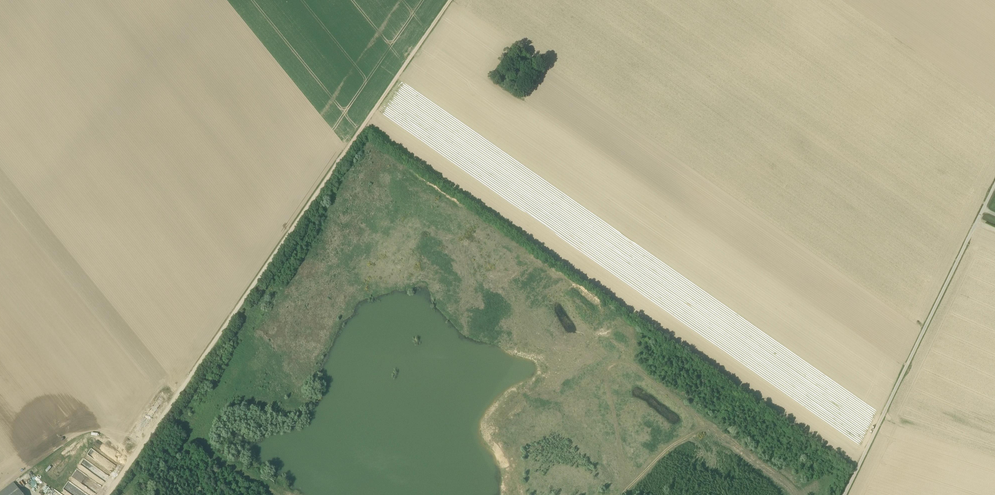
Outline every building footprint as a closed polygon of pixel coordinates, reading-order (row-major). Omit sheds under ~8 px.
[(204,326),(210,331),(213,327),(207,322),(204,326)] [(96,494),(116,465),(91,448),(87,455),(95,460),(95,465),(97,463),(98,464),(98,467),(97,467),(93,464),(93,463),(84,463),(83,465),(86,467),(86,468),(85,474),(84,474),(84,477),(81,477),(81,482),(86,485),(86,488),(96,494)] [(14,483),(0,494),(23,494),(14,483)]
